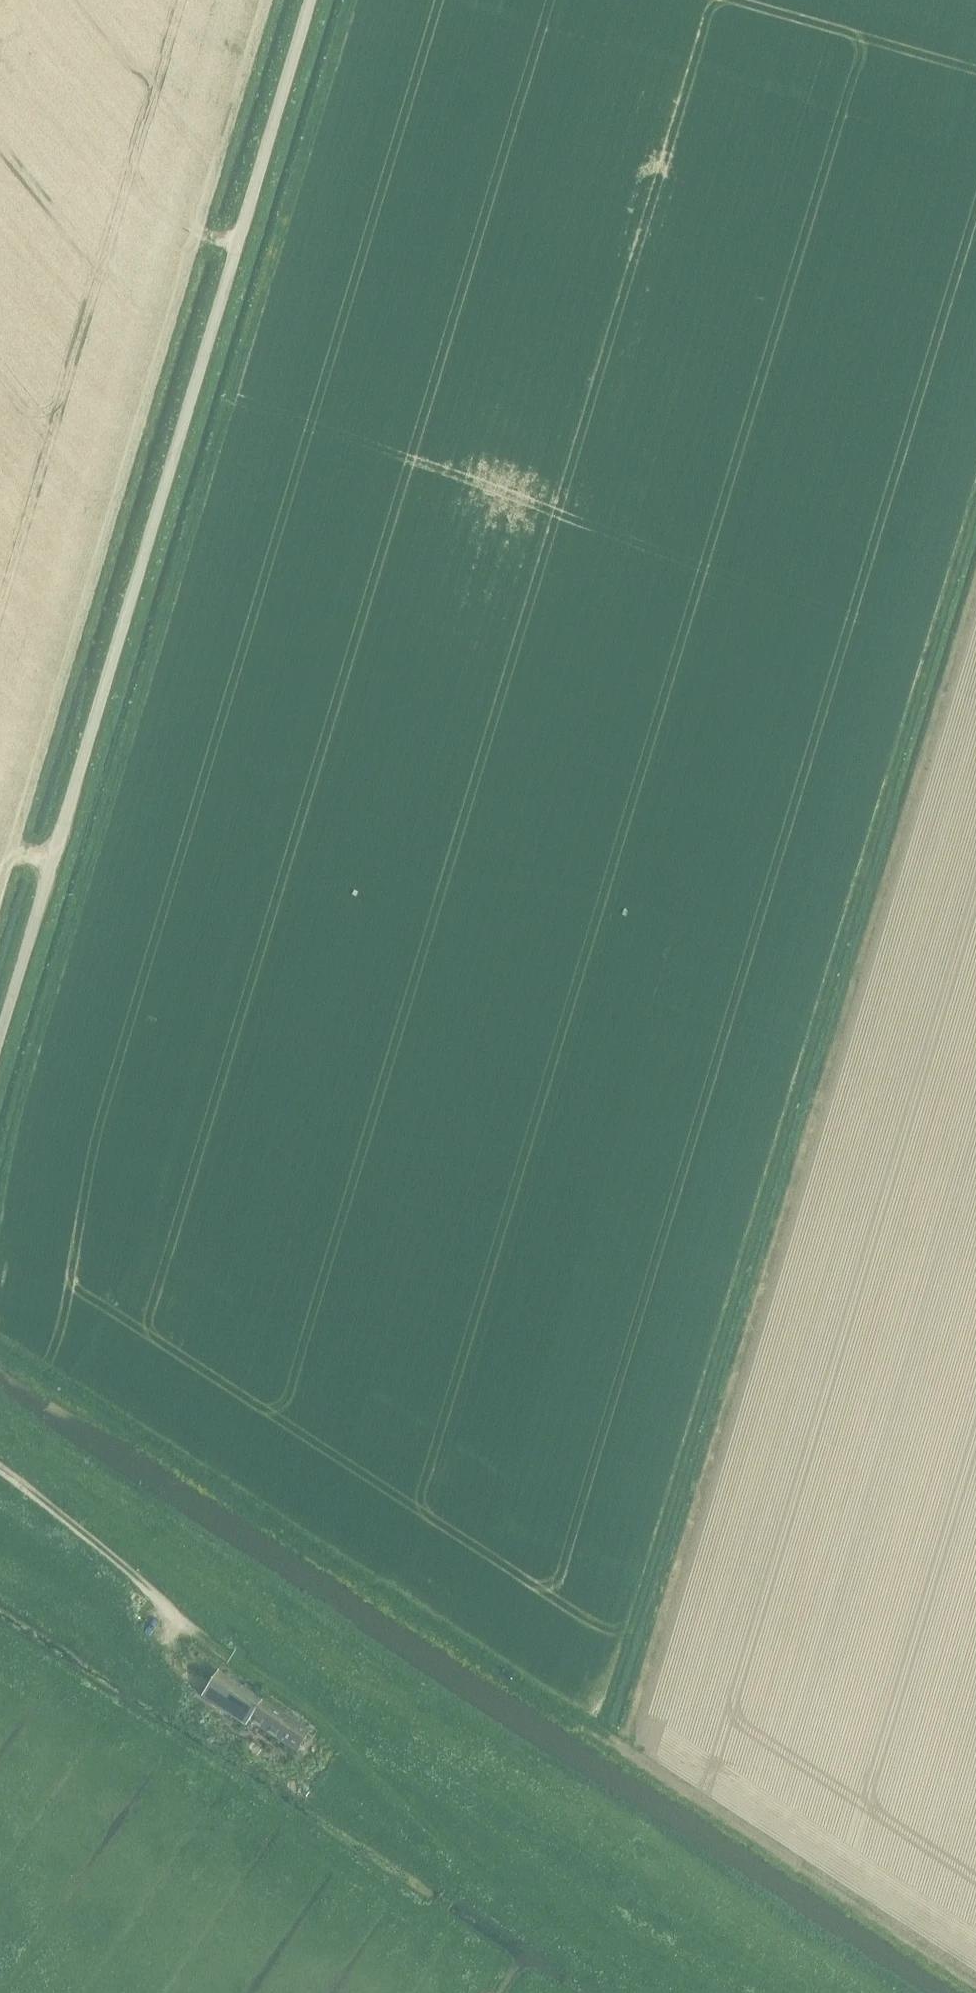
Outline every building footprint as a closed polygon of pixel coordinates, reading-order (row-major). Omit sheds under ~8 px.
[(219,1672),(214,1679),(201,1698),(246,1728),(250,1722),(297,1754),(311,1732),(219,1672)]
